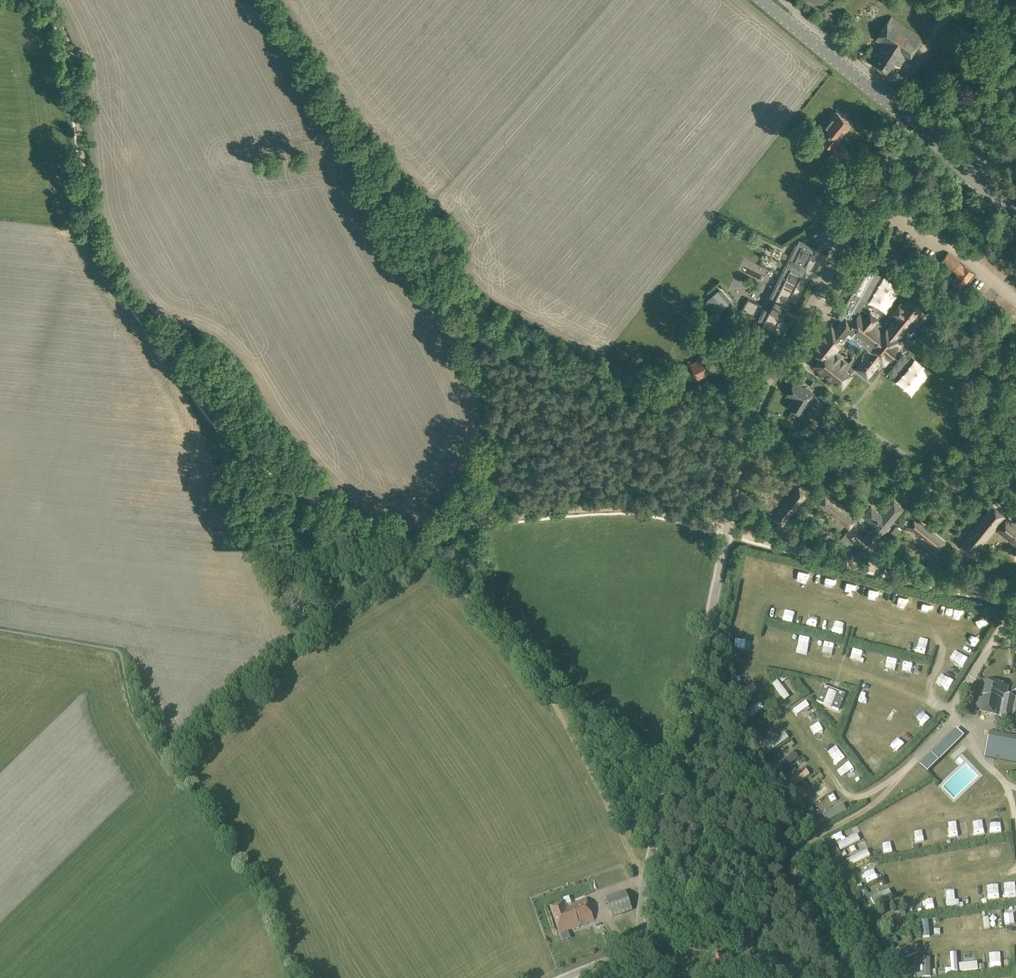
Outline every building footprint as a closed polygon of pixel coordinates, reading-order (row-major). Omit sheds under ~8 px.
[(869,60),(891,75),(898,65),(900,66),(905,59),(908,61),(923,38),(896,20),(880,10),(874,19),(885,26),(876,39),(881,43),(869,60)] [(822,139),(834,149),(841,140),(839,139),(852,123),(837,111),(835,113),(834,112),(830,116),(832,117),(824,126),(829,130),(822,139)] [(843,197),(834,212),(840,216),(849,201),(843,197)] [(834,225),(838,219),(832,216),(828,222),(834,225)] [(794,260),(806,266),(813,251),(802,246),(794,260)] [(951,281),(962,289),(966,285),(974,274),(959,262),(960,261),(948,252),(941,262),(952,271),(953,270),(957,274),(951,281)] [(902,306),(899,304),(894,311),(895,312),(884,326),(881,325),(884,322),(881,319),(879,322),(861,308),(865,302),(866,302),(882,272),(868,264),(838,317),(843,320),(835,329),(831,326),(812,350),(820,357),(814,364),(842,386),(852,374),(851,373),(856,367),(868,377),(887,353),(910,323),(908,322),(925,301),(926,300),(914,291),(913,291),(902,306)] [(763,324),(774,330),(802,274),(790,269),(763,324)] [(728,303),(717,290),(708,298),(719,311),(728,303)] [(728,346),(732,354),(737,351),(733,343),(728,346)] [(692,366),(698,377),(709,371),(710,373),(718,368),(709,352),(701,357),(702,360),(692,366)] [(810,385),(821,391),(824,386),(814,379),(810,385)] [(789,406),(801,413),(813,393),(794,382),(787,394),(794,398),(789,406)] [(822,393),(818,396),(826,406),(831,402),(822,393)] [(773,518),(782,525),(783,524),(808,495),(808,494),(799,487),(798,487),(797,488),(773,516),(773,518)] [(819,504),(849,529),(849,528),(856,520),(857,519),(827,495),(826,495),(819,502),(818,503),(818,504),(819,504)] [(861,539),(872,548),(904,508),(894,499),(882,513),(871,505),(862,515),(873,525),(861,539)] [(961,543),(975,554),(1006,516),(992,505),(961,543)] [(1015,547),(1015,523),(1008,516),(996,531),(1015,547)] [(937,550),(938,551),(938,550),(945,542),(945,541),(921,521),(915,517),(914,518),(908,525),(907,526),(908,526),(937,550)] [(891,532),(897,536),(902,530),(896,525),(891,532)] [(757,578),(758,569),(749,568),(748,577),(757,578)] [(835,588),(837,579),(827,576),(825,586),(835,588)] [(849,581),(846,591),(857,593),(859,583),(849,581)] [(743,606),(742,617),(752,617),(752,607),(743,606)] [(782,613),(781,622),(790,622),(790,613),(782,613)] [(807,627),(810,616),(801,614),(798,624),(807,627)] [(838,623),(836,634),(846,635),(848,625),(838,623)] [(885,645),(893,648),(897,634),(888,631),(885,645)] [(812,640),(809,654),(818,656),(821,642),(812,640)] [(753,651),(752,642),(737,643),(738,653),(753,651)] [(831,644),(830,660),(840,661),(842,645),(831,644)] [(860,666),(865,652),(854,649),(850,663),(860,666)] [(890,673),(900,674),(901,660),(892,659),(890,673)] [(911,663),(908,677),(919,680),(922,666),(911,663)] [(773,684),(785,700),(790,697),(778,681),(773,684)] [(1015,720),(1015,697),(1006,695),(1008,687),(982,681),(979,695),(980,696),(976,712),(1015,720)] [(738,693),(741,698),(757,690),(754,685),(738,693)] [(839,712),(845,695),(823,687),(817,703),(824,705),(823,707),(831,710),(832,709),(839,712)] [(794,711),(797,716),(810,707),(806,702),(794,711)] [(748,711),(751,717),(764,709),(761,704),(748,711)] [(862,724),(866,714),(856,710),(852,721),(862,724)] [(918,720),(927,726),(933,718),(924,712),(918,720)] [(754,733),(758,737),(761,735),(761,736),(776,725),(772,720),(757,730),(758,731),(754,733)] [(921,765),(928,772),(964,736),(957,729),(921,765)] [(1015,763),(1015,736),(990,731),(985,757),(1015,763)] [(772,745),(775,751),(790,741),(786,736),(772,745)] [(851,745),(858,755),(868,747),(860,737),(851,745)] [(962,756),(970,751),(967,747),(959,753),(962,756)] [(777,766),(781,772),(798,759),(794,754),(777,766)] [(790,781),(793,787),(809,777),(806,771),(790,781)] [(809,798),(813,803),(831,789),(827,784),(809,798)] [(904,799),(909,809),(919,804),(914,794),(904,799)] [(823,815),(827,822),(848,810),(844,804),(823,815)] [(977,823),(979,838),(985,837),(984,822),(977,823)] [(1000,835),(1009,835),(1009,823),(1000,823),(1000,835)] [(969,826),(957,827),(959,844),(971,842),(969,826)] [(944,830),(935,831),(936,842),(944,841),(944,830)] [(926,833),(918,834),(919,845),(927,844),(926,833)] [(842,844),(845,850),(862,841),(859,835),(842,844)] [(843,836),(834,840),(837,845),(845,841),(843,836)] [(903,841),(906,853),(913,851),(911,839),(903,841)] [(894,844),(886,844),(888,856),(896,855),(894,844)] [(850,864),(853,868),(869,858),(866,854),(850,864)] [(865,879),(870,889),(882,883),(877,873),(865,879)] [(1009,898),(1009,903),(1015,903),(1015,890),(1005,891),(1006,898),(1009,898)] [(865,894),(868,901),(875,898),(871,891),(865,894)] [(607,900),(614,919),(633,911),(625,892),(607,900)] [(872,900),(874,905),(892,897),(889,892),(872,900)] [(569,906),(577,928),(580,927),(580,926),(594,920),(586,900),(569,906)] [(929,915),(940,913),(937,902),(927,904),(929,915)] [(551,909),(560,934),(577,928),(569,906),(566,907),(565,903),(551,909)] [(899,913),(903,929),(909,928),(905,911),(904,911),(905,911),(899,913)] [(1002,912),(1004,927),(1010,925),(1008,911),(1002,912)] [(666,926),(678,926),(679,918),(666,917),(666,926)] [(946,940),(945,934),(940,935),(939,930),(932,931),(934,942),(946,940)] [(898,955),(901,961),(919,953),(917,947),(898,955)] [(715,961),(730,967),(734,960),(719,952),(715,961)]
